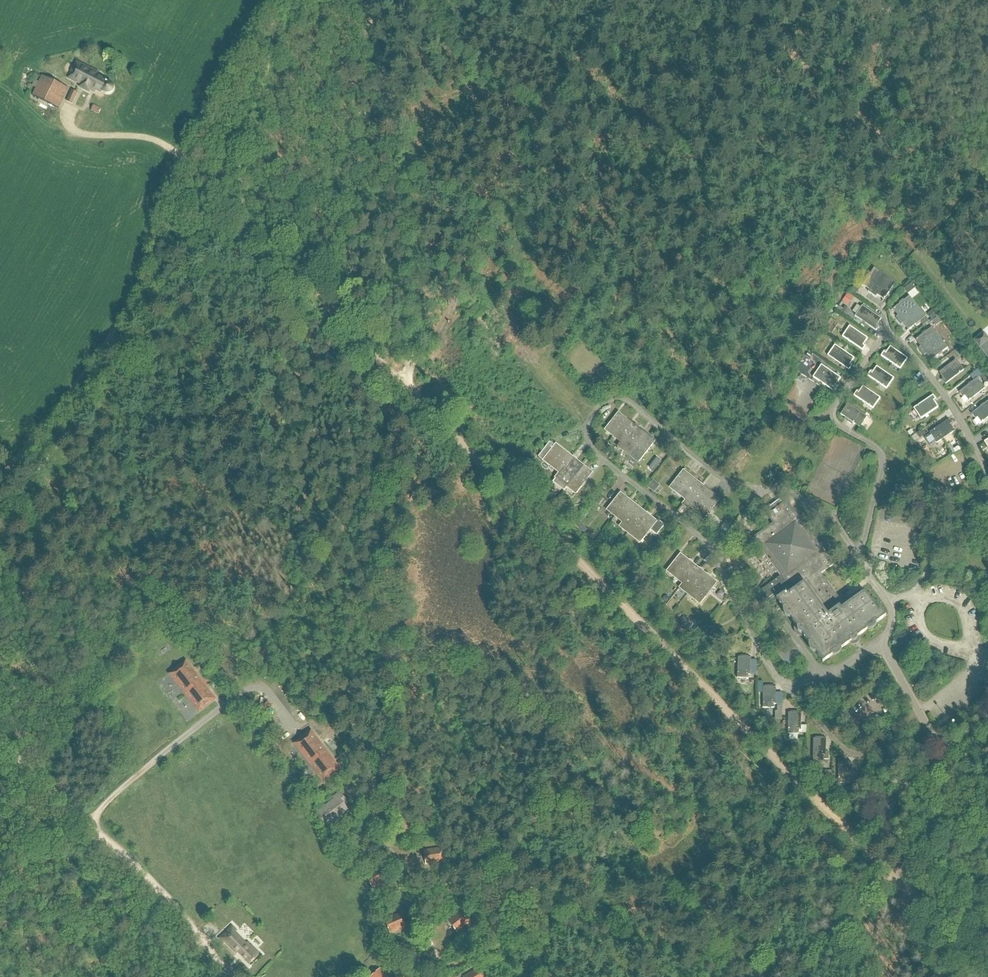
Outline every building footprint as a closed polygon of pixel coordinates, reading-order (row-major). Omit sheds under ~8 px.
[(81,85),(80,87),(89,92),(90,90),(96,92),(98,89),(103,92),(104,92),(105,93),(106,94),(107,94),(108,94),(109,94),(110,93),(111,93),(112,92),(113,91),(113,90),(113,89),(113,88),(113,87),(112,86),(112,85),(111,84),(110,84),(109,83),(108,83),(96,77),(98,73),(77,62),(69,78),(81,85)] [(42,77),(33,97),(59,109),(69,89),(42,77)] [(73,104),(75,101),(80,103),(82,99),(77,97),(78,94),(71,90),(66,101),(73,104)] [(102,101),(99,108),(107,112),(110,106),(102,101)] [(895,283),(874,269),(862,286),(869,291),(867,294),(875,299),(877,296),(884,300),(895,283)] [(860,309),(863,299),(857,297),(854,307),(860,309)] [(925,318),(909,297),(893,309),(898,316),(896,318),(901,326),(904,323),(909,330),(925,318)] [(863,306),(855,317),(876,332),(879,328),(877,326),(882,319),(863,306)] [(849,327),(842,337),(863,351),(865,347),(863,346),(867,339),(849,327)] [(949,347),(934,327),(917,340),(923,347),(921,348),(926,355),(928,353),(933,359),(949,347)] [(979,348),(987,341),(987,339),(983,333),(974,341),(979,348)] [(835,347),(828,357),(849,371),(852,368),(849,366),(854,359),(835,347)] [(884,352),(881,356),(900,368),(906,358),(890,348),(886,354),(884,352)] [(964,370),(956,360),(940,373),(945,380),(942,382),(945,386),(964,370)] [(822,366),(814,379),(835,393),(838,388),(836,387),(841,379),(822,366)] [(871,373),(868,377),(887,389),(893,378),(877,368),(873,374),(871,373)] [(984,388),(976,379),(959,394),(962,398),(964,396),(968,401),(984,388)] [(857,392),(854,397),(873,409),(880,398),(864,387),(859,394),(857,392)] [(935,401),(932,397),(913,410),(920,421),(938,409),(933,402),(935,401)] [(971,415),(975,420),(977,418),(981,423),(987,417),(987,401),(971,415)] [(866,418),(848,405),(841,415),(859,428),(866,418)] [(606,429),(614,436),(627,420),(618,413),(606,429)] [(614,436),(623,442),(627,436),(629,437),(637,428),(627,420),(614,436)] [(949,421),(929,434),(937,445),(954,433),(949,426),(951,425),(949,421)] [(619,447),(630,456),(646,435),(637,428),(629,437),(627,436),(623,442),(619,447)] [(655,442),(646,435),(630,456),(639,463),(655,442)] [(550,442),(538,457),(559,473),(564,467),(567,469),(574,459),(556,445),(555,446),(550,442)] [(560,474),(553,482),(564,491),(567,487),(583,466),(574,459),(567,469),(564,467),(559,473),(560,474)] [(583,466),(567,487),(576,494),(592,474),(583,466)] [(683,470),(670,487),(687,500),(693,493),(695,495),(702,485),(683,470)] [(653,488),(661,492),(665,483),(658,480),(653,488)] [(687,500),(683,505),(695,514),(711,492),(702,485),(695,495),(693,493),(687,500)] [(711,492),(695,514),(704,521),(720,499),(711,492)] [(619,494),(606,510),(615,517),(628,501),(619,494)] [(752,538),(780,576),(762,590),(767,599),(777,611),(780,612),(782,607),(823,663),(854,640),(886,617),(881,610),(879,611),(865,592),(845,606),(832,589),(821,574),(834,565),(787,500),(766,516),(772,524),(752,538)] [(628,501),(615,517),(622,523),(619,527),(628,533),(638,520),(637,518),(642,512),(635,506),(628,501)] [(638,520),(628,533),(634,538),(640,543),(649,531),(656,536),(663,526),(657,521),(656,522),(650,518),(642,512),(637,518),(638,520)] [(666,572),(675,578),(688,562),(679,555),(666,572)] [(675,578),(683,585),(696,568),(688,562),(675,578)] [(688,595),(694,587),(699,581),(698,580),(703,573),(696,568),(683,585),(685,587),(682,591),(688,595)] [(717,584),(703,573),(698,580),(699,581),(694,587),(698,590),(701,586),(710,593),(717,584)] [(700,605),(710,593),(701,586),(698,590),(694,587),(688,595),(700,605)] [(788,648),(780,653),(787,663),(794,658),(788,648)] [(751,658),(738,657),(738,679),(748,679),(748,675),(750,676),(751,658)] [(185,664),(170,676),(199,712),(214,700),(185,664)] [(776,704),(776,687),(763,687),(763,708),(774,708),(774,704),(776,704)] [(801,713),(788,713),(788,734),(799,734),(799,730),(801,730),(801,713)] [(310,733),(295,745),(323,781),(338,770),(310,733)] [(813,739),(813,759),(813,763),(815,765),(822,765),(824,763),(823,760),(823,756),(825,756),(825,739),(813,739)] [(839,759),(838,783),(851,783),(852,763),(844,762),(844,760),(839,759)] [(334,799),(315,813),(326,828),(349,811),(343,803),(347,801),(339,791),(332,796),(334,799)] [(442,848),(425,851),(427,865),(435,864),(435,862),(438,862),(438,864),(444,863),(442,848)] [(388,880),(381,867),(366,876),(374,889),(381,884),(380,883),(383,881),(384,883),(388,880)] [(462,910),(449,921),(458,932),(464,927),(463,926),(466,924),(467,925),(471,922),(462,910)] [(386,920),(391,933),(399,930),(398,929),(401,928),(402,929),(407,927),(401,913),(386,920)] [(232,927),(219,939),(224,944),(225,943),(237,955),(238,953),(250,965),(260,955),(232,927)] [(464,976),(484,976),(479,968),(464,976)]
